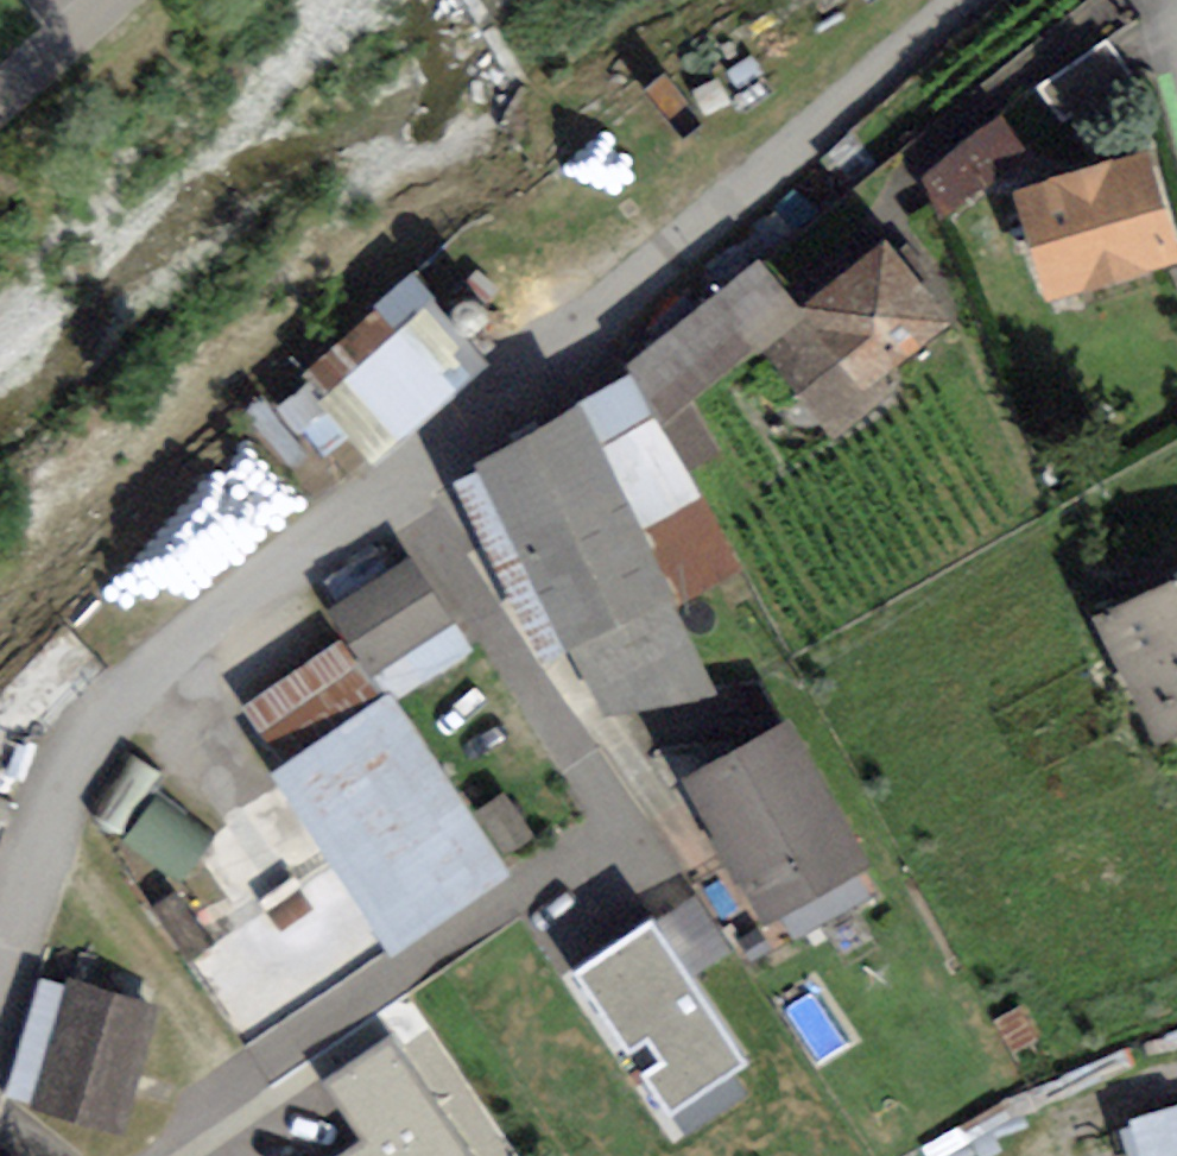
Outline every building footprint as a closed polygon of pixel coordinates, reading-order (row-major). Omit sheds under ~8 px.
[(923,163),(949,207),(1038,154),(1012,110),(923,163)] [(1011,177),(1046,292),(1176,253),(1176,221),(1151,135),(1011,177)] [(949,314),(882,231),(797,300),(864,383),(949,314)] [(759,255),(627,364),(687,470),(719,450),(689,398),(755,343),(836,438),(879,399),(864,383),(797,300),(759,255)] [(305,370),(387,453),(495,346),(413,263),(305,370)] [(627,364),(466,454),(609,709),(722,691),(669,597),(675,594),(680,602),(741,567),(687,470),(627,364)] [(163,631),(297,485),(278,468),(313,430),(276,396),(107,580),(163,631)] [(408,552),(326,606),(370,672),(452,618),(408,552)] [(1095,612),(1160,738),(1176,729),(1176,570),(1095,612)] [(385,688),(269,766),(390,946),(507,867),(385,688)] [(871,861),(786,712),(679,776),(762,920),(871,861)] [(164,792),(132,827),(183,874),(215,838),(164,792)] [(693,960),(729,943),(702,889),(667,907),(693,960)] [(303,905),(212,941),(238,1005),(328,969),(303,905)] [(650,910),(566,966),(665,1111),(748,1055),(650,910)] [(158,1003),(65,976),(27,1105),(120,1132),(158,1003)] [(404,1021),(328,1066),(369,1133),(330,1155),(485,1155),(404,1021)] [(1129,1108),(1141,1155),(1176,1155),(1176,1096),(1129,1108)]
